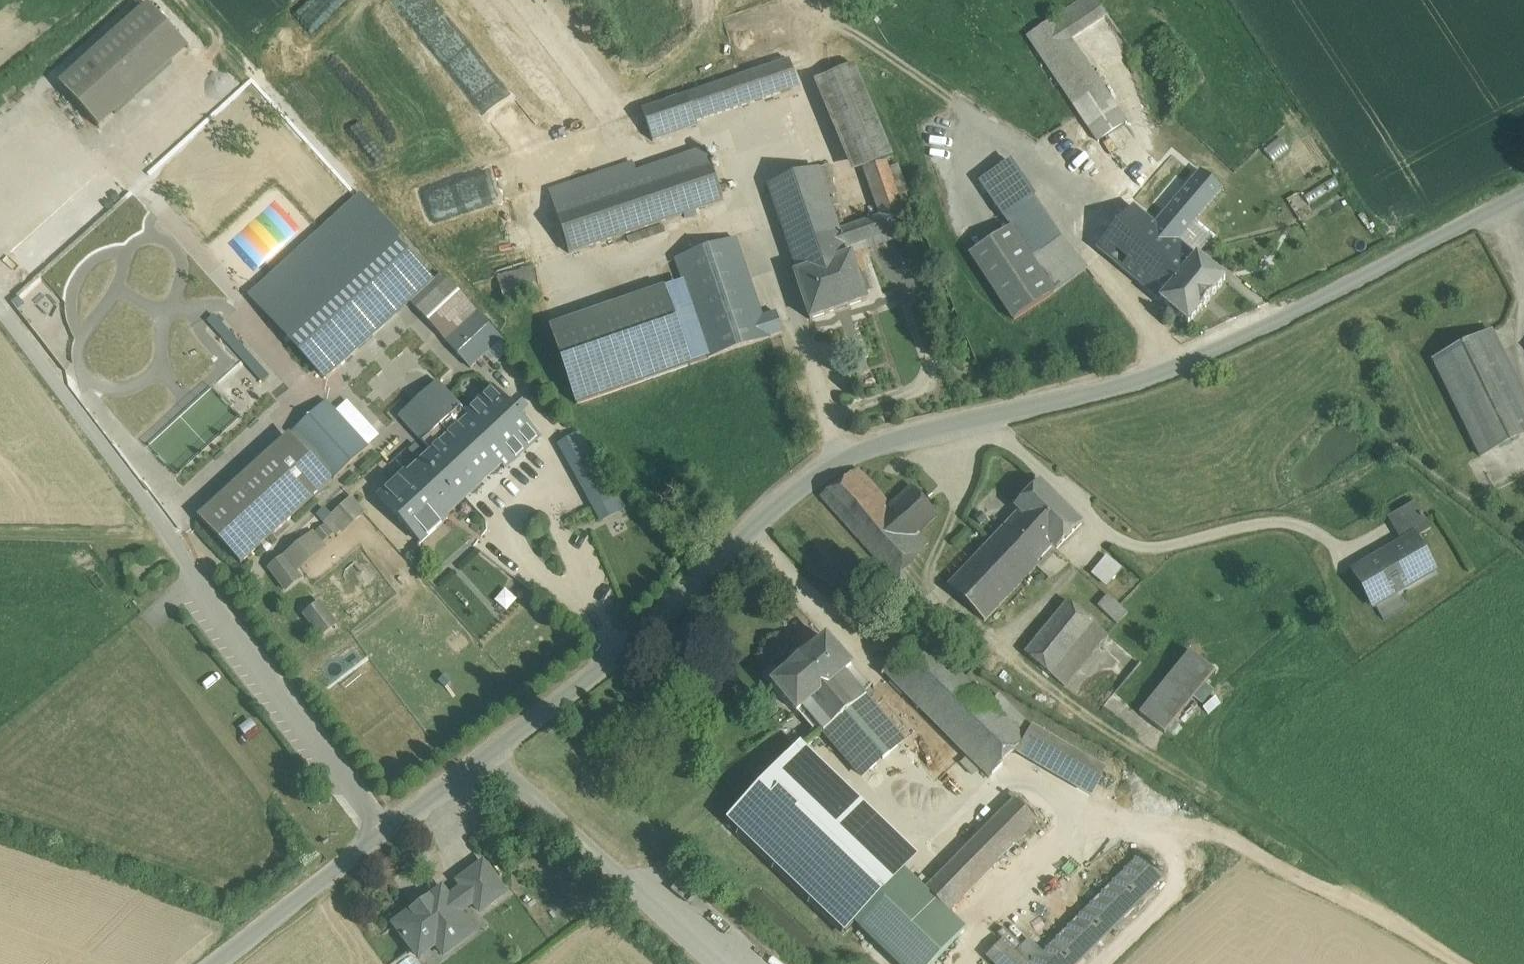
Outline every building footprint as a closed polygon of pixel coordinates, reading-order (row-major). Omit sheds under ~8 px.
[(1056,17),(1071,39),(1106,15),(1096,0),(1082,0),(1056,17)] [(149,5),(63,89),(103,133),(189,49),(149,5)] [(1071,39),(1056,17),(1027,36),(1098,143),(1127,123),(1071,39)] [(68,60),(50,73),(57,82),(75,69),(68,60)] [(743,77),(686,96),(696,123),(697,123),(799,88),(790,61),(743,77)] [(894,157),(855,65),(826,78),(864,170),(894,157)] [(852,175),(864,170),(826,78),(814,83),(852,175)] [(696,123),(686,96),(642,111),(653,142),(698,127),(697,123),(696,123)] [(633,165),(549,193),(570,255),(724,203),(706,150),(636,173),(633,165)] [(1010,162),(981,182),(1005,218),(1034,198),(1010,162)] [(888,163),(865,170),(882,217),(903,209),(902,204),(890,169),(888,163)] [(890,169),(902,204),(910,201),(899,166),(890,169)] [(828,167),(819,170),(825,187),(834,184),(828,167)] [(819,170),(768,187),(798,275),(848,257),(846,250),(840,232),(825,187),(819,170)] [(1156,226),(1134,208),(1097,249),(1161,302),(1197,258),(1178,242),(1222,190),(1201,172),(1156,226)] [(1061,239),(1034,198),(1005,218),(1032,260),(1033,261),(1054,295),(1087,270),(1061,239)] [(265,284),(252,296),(327,379),(410,303),(441,275),(401,229),(391,237),(358,200),(327,228),(265,284)] [(910,227),(903,209),(882,217),(840,232),(846,250),(897,232),(910,227)] [(1011,228),(970,255),(1014,321),(1054,295),(1033,261),(1032,260),(1011,228)] [(900,240),(897,232),(846,250),(848,257),(852,255),(853,257),(900,240)] [(738,242),(677,263),(710,360),(770,340),(770,339),(783,335),(776,314),(763,319),(738,242)] [(848,257),(798,275),(795,276),(811,322),(868,302),(853,257),(852,255),(848,257)] [(1197,258),(1161,302),(1189,325),(1225,281),(1197,258)] [(441,275),(410,303),(446,341),(476,313),(441,275)] [(690,366),(665,291),(551,329),(577,404),(690,366)] [(502,340),(476,313),(446,341),(471,369),(482,358),(502,340)] [(1434,362),(1481,458),(1523,437),(1523,398),(1492,333),(1434,362)] [(512,352),(502,340),(482,358),(494,369),(512,352)] [(495,389),(467,414),(437,382),(399,417),(433,454),(409,476),(406,473),(378,498),(421,544),(447,519),(446,517),(501,466),(505,471),(540,439),(495,389)] [(326,402),(292,433),(334,480),(369,448),(337,413),(326,402)] [(347,404),(337,413),(369,448),(379,439),(347,404)] [(578,434),(558,445),(594,508),(617,495),(605,473),(601,475),(578,434)] [(287,438),(199,518),(241,565),(330,484),(287,438)] [(890,507),(858,470),(821,497),(899,587),(918,570),(910,561),(929,545),(919,533),(938,517),(912,487),(890,507)] [(1083,523),(1040,481),(1014,507),(1018,511),(1002,528),(1037,563),(1054,547),(1056,549),(1083,523)] [(617,495),(594,508),(602,523),(626,510),(617,495)] [(1415,503),(1387,520),(1403,546),(1415,539),(1415,540),(1431,530),(1415,503)] [(326,525),(315,534),(322,543),(334,534),(326,525)] [(1037,563),(1002,528),(946,584),(981,619),(1037,563)] [(1403,546),(1382,558),(1380,555),(1365,564),(1367,568),(1355,574),(1374,606),(1397,593),(1398,595),(1424,580),(1422,577),(1433,570),(1415,540),(1415,539),(1403,546)] [(303,545),(309,552),(315,548),(309,540),(303,545)] [(1107,552),(1092,572),(1108,585),(1123,565),(1107,552)] [(268,569),(286,593),(303,580),(285,556),(268,569)] [(1128,614),(1108,595),(1099,606),(1119,624),(1128,614)] [(1068,601),(1025,653),(1051,675),(1094,623),(1068,601)] [(321,602),(304,615),(321,639),(339,626),(321,602)] [(1094,623),(1051,675),(1066,687),(1109,635),(1094,623)] [(990,705),(934,649),(919,637),(883,673),(990,777),(1027,740),(990,705)] [(814,649),(786,673),(773,684),(797,712),(803,707),(821,728),(863,693),(845,673),(852,667),(827,639),(814,650),(814,649)] [(1190,653),(1140,715),(1165,735),(1215,673),(1190,653)] [(863,693),(821,728),(862,776),(904,741),(868,700),(874,695),(869,688),(863,693)] [(1028,741),(1034,730),(999,695),(990,705),(1027,740),(1028,741)] [(1103,770),(1034,730),(1028,741),(1021,754),(1090,794),(1103,770)] [(897,858),(791,756),(727,819),(845,933),(856,923),(909,871),(910,870),(897,858)] [(926,888),(926,889),(949,911),(950,910),(1036,823),(1037,823),(1038,822),(1015,799),(939,876),(926,888)] [(926,888),(939,876),(908,846),(897,858),(910,870),(909,871),(926,888)] [(1164,876),(1142,854),(1042,953),(1032,963),(1076,963),(1164,876)] [(483,863),(458,882),(462,888),(474,904),(480,912),(506,893),(483,863)] [(926,889),(926,888),(909,871),(856,923),(899,963),(932,963),(966,928),(949,911),(926,889)] [(442,888),(394,924),(413,951),(431,938),(444,956),(475,932),(461,913),(474,904),(462,888),(450,898),(442,888)] [(1024,961),(1016,953),(1003,939),(987,955),(996,963),(1027,963),(1024,961)] [(1024,961),(1037,948),(1029,940),(1016,953),(1024,961)] [(1027,963),(1032,963),(1042,953),(1037,948),(1024,961),(1027,963)]
